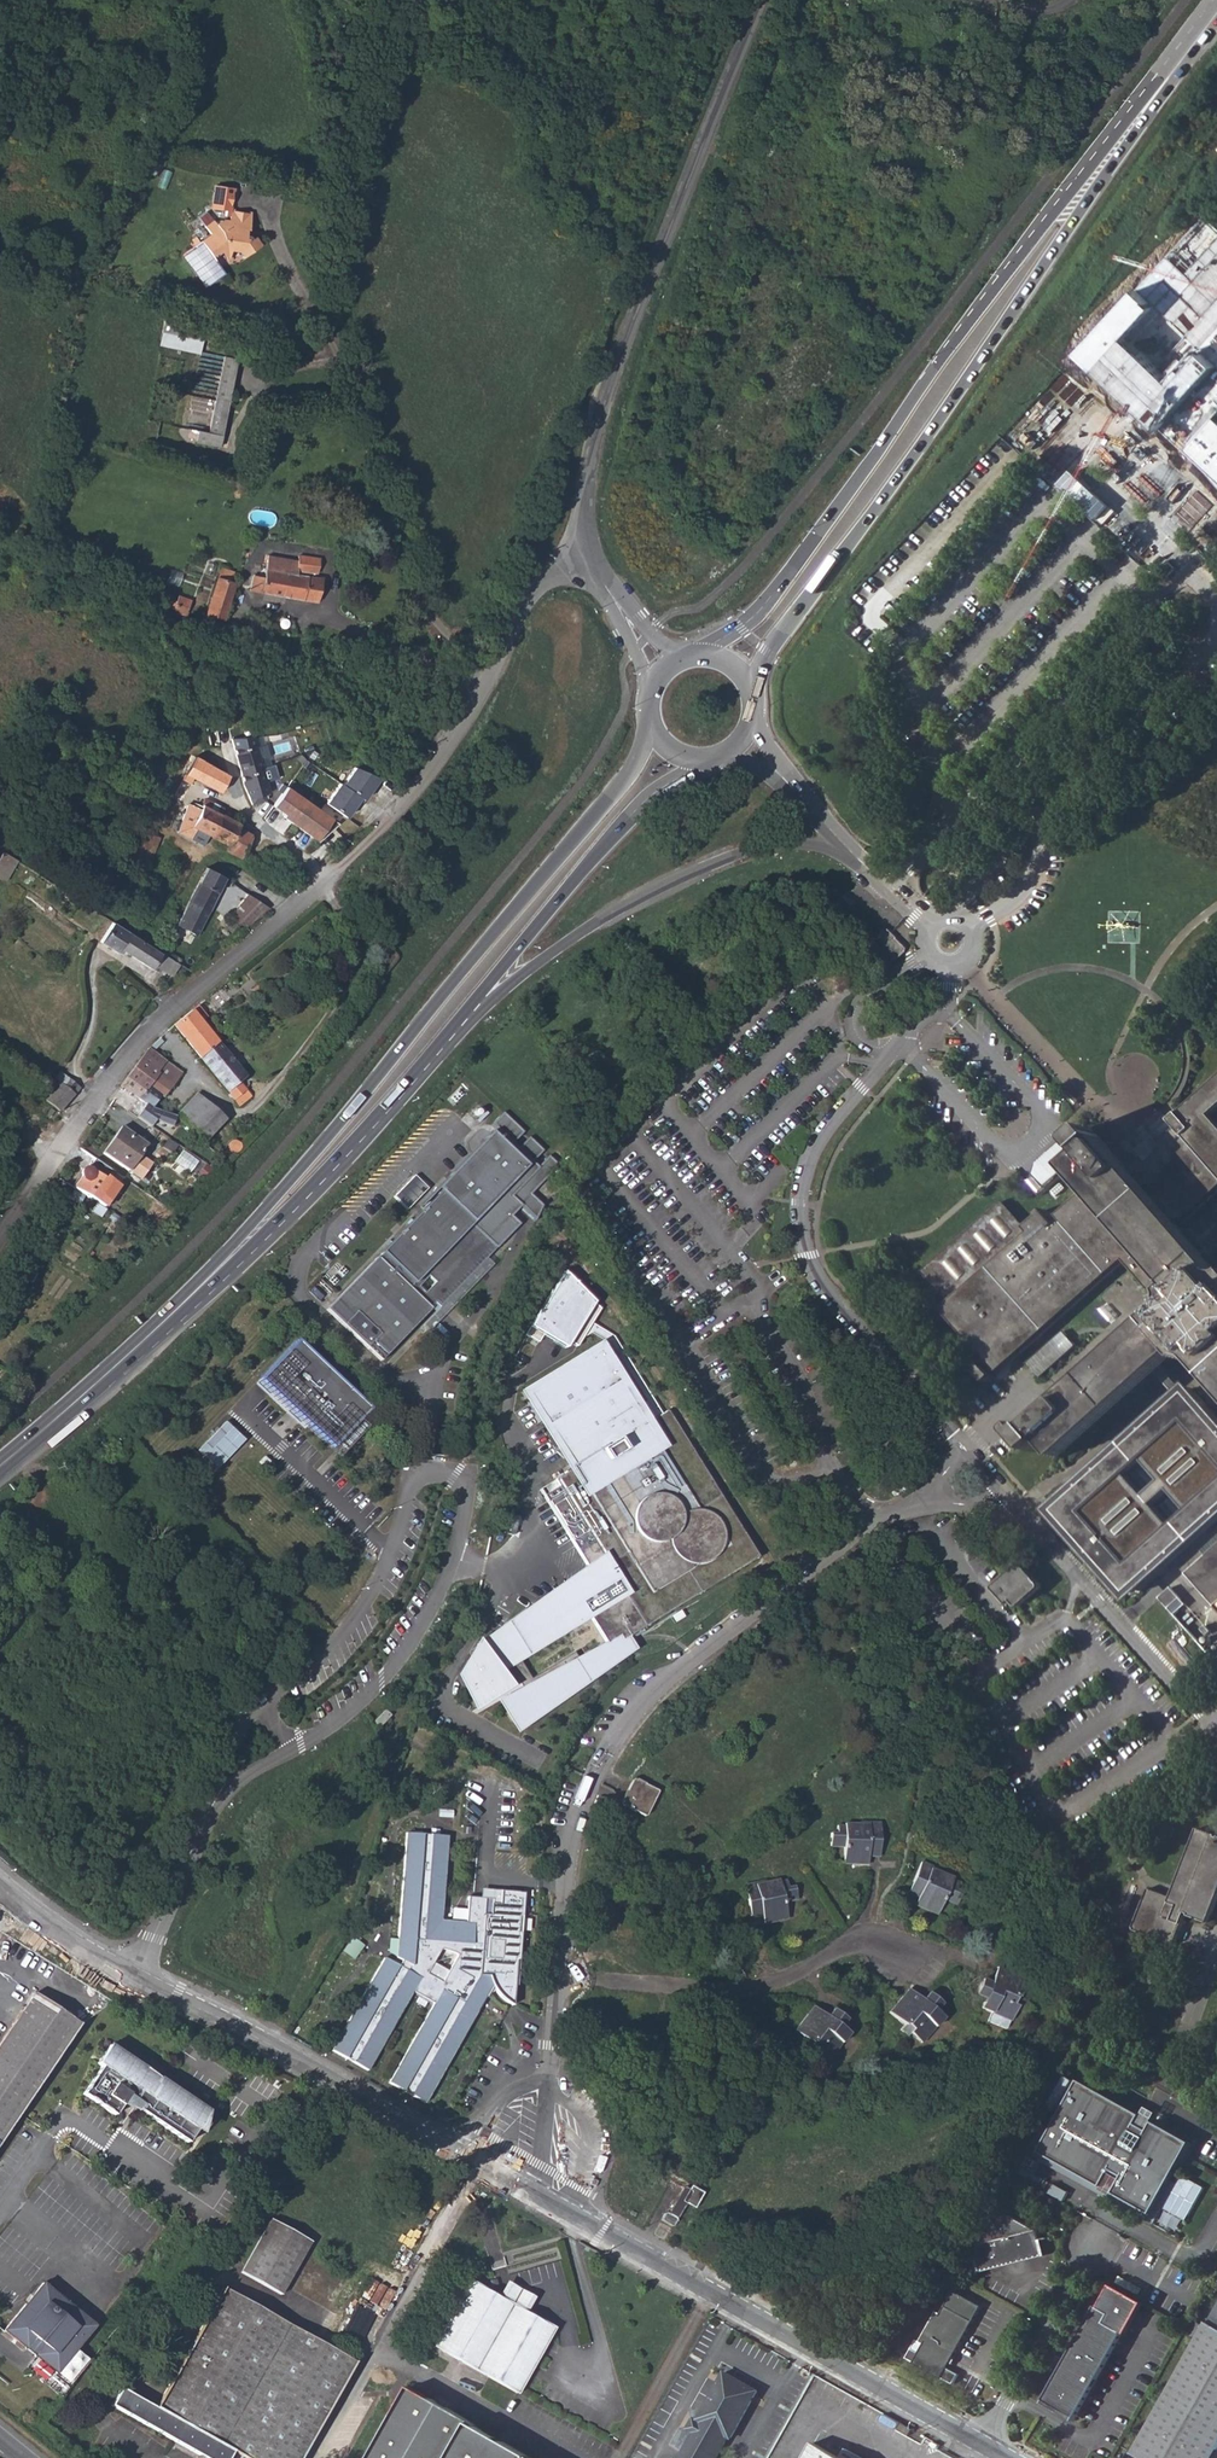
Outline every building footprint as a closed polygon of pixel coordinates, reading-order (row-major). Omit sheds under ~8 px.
[(213,248),(223,260),(231,254),(257,250),(261,256),(274,245),(269,239),(266,236),(263,234),(260,232),(260,229),(268,230),(272,215),(253,210),(250,222),(245,221),(241,221),(237,223),(233,226),(229,224),(219,232),(224,239),(213,248)] [(233,261),(241,270),(244,256),(254,254),(258,259),(261,256),(257,250),(231,254),(223,260),(227,265),(233,261)] [(170,329),(168,342),(207,352),(209,338),(170,329)] [(167,349),(206,357),(207,352),(168,342),(167,349)] [(186,448),(199,451),(201,439),(214,442),(231,367),(206,361),(186,448)] [(201,439),(199,451),(221,456),(244,370),(231,367),(214,442),(201,439)] [(250,589),(319,602),(322,579),(298,574),(298,569),(319,573),(322,558),(299,554),(298,558),(268,555),(265,576),(253,575),(250,589)] [(219,569),(208,613),(213,615),(226,620),(236,581),(232,580),(234,574),(219,569)] [(172,599),(174,608),(173,611),(185,616),(192,599),(180,594),(176,600),(172,599)] [(203,620),(211,623),(213,615),(208,613),(204,613),(203,620)] [(184,622),(165,614),(160,625),(176,634),(181,627),(184,622)] [(221,724),(211,724),(211,744),(222,744),(221,724)] [(232,741),(249,797),(272,790),(269,779),(279,776),(265,731),(232,741)] [(196,779),(203,781),(212,766),(196,756),(183,779),(192,785),(196,779)] [(203,781),(221,792),(224,787),(230,790),(232,784),(228,782),(230,776),(212,766),(203,781)] [(379,783),(354,771),(341,788),(361,803),(370,792),(371,793),(379,783)] [(341,788),(339,786),(324,805),(343,820),(352,809),(354,811),(361,803),(341,788)] [(308,805),(285,787),(270,805),(282,815),(281,817),(292,826),(308,805)] [(201,808),(190,803),(178,831),(192,839),(196,830),(210,836),(211,835),(222,813),(224,807),(207,799),(201,808)] [(308,805),(292,826),(315,844),(336,827),(308,805)] [(226,849),(241,858),(254,833),(240,826),(241,823),(222,813),(211,835),(210,836),(227,844),(226,849)] [(146,870),(158,838),(144,831),(133,860),(136,862),(126,885),(141,895),(145,897),(155,876),(146,870)] [(17,860),(3,852),(0,858),(0,871),(8,875),(17,860)] [(197,934),(227,878),(206,867),(178,924),(197,934)] [(249,896),(231,917),(246,925),(248,926),(268,908),(249,896)] [(101,926),(107,917),(95,909),(90,917),(101,926)] [(173,976),(180,964),(162,952),(145,942),(121,926),(115,922),(102,942),(121,954),(124,950),(153,968),(154,966),(173,976)] [(861,950),(882,971),(901,951),(878,930),(875,932),(877,933),(861,950)] [(190,1034),(203,1023),(210,1019),(200,1007),(195,1010),(176,1025),(186,1038),(190,1034)] [(200,1057),(218,1042),(209,1031),(203,1023),(190,1034),(186,1038),(200,1057)] [(246,1075),(218,1042),(200,1057),(226,1090),(246,1075)] [(168,1061),(150,1048),(128,1075),(146,1088),(147,1088),(156,1077),(168,1061)] [(182,1072),(168,1061),(156,1077),(171,1086),(182,1072)] [(61,1070),(40,1093),(56,1107),(60,1111),(80,1087),(61,1070)] [(123,1086),(154,1108),(162,1097),(147,1088),(146,1088),(128,1075),(121,1084),(123,1086)] [(162,1097),(171,1086),(156,1077),(147,1088),(162,1097)] [(1208,1245),(1214,1239),(1216,1241),(1216,1203),(1197,1222),(1190,1215),(1216,1191),(1216,1079),(1176,1115),(1182,1123),(1168,1137),(1163,1133),(1147,1147),(1148,1156),(1137,1165),(1100,1125),(1097,1124),(1085,1136),(1084,1139),(1091,1148),(1076,1161),(1097,1187),(1093,1191),(1091,1193),(1087,1191),(1064,1212),(1065,1214),(1062,1216),(1051,1204),(1031,1222),(1007,1197),(930,1267),(955,1297),(950,1303),(1006,1366),(1133,1254),(1175,1300),(1038,1425),(1033,1419),(1029,1423),(1028,1428),(1045,1445),(1052,1440),(1066,1455),(1160,1370),(1169,1362),(1184,1349),(1190,1355),(1197,1352),(1205,1355),(1216,1368),(1216,1255),(1208,1245)] [(235,1098),(242,1105),(251,1095),(246,1088),(235,1098)] [(197,1132),(205,1141),(224,1120),(223,1118),(197,1093),(177,1113),(197,1132)] [(241,1112),(248,1120),(252,1116),(245,1109),(241,1112)] [(438,1188),(440,1191),(423,1209),(424,1210),(420,1213),(420,1212),(402,1230),(403,1231),(400,1235),(399,1234),(381,1252),(382,1253),(378,1257),(327,1309),(381,1361),(431,1308),(430,1307),(435,1302),(439,1306),(496,1248),(519,1224),(511,1216),(520,1206),(534,1220),(542,1205),(530,1193),(557,1164),(548,1155),(537,1167),(532,1162),(543,1150),(529,1137),(518,1148),(513,1143),(523,1132),(503,1112),(491,1125),(495,1128),(438,1188)] [(38,1129),(30,1124),(27,1129),(33,1134),(38,1129)] [(105,1151),(128,1168),(145,1144),(121,1127),(105,1151)] [(598,1297),(568,1267),(535,1322),(569,1344),(572,1339),(579,1343),(601,1305),(595,1301),(598,1297)] [(1056,1339),(1029,1363),(1041,1376),(1068,1352),(1056,1339)] [(261,1379),(333,1448),(338,1443),(360,1420),(370,1409),(298,1340),(261,1379)] [(659,1417),(607,1340),(525,1391),(547,1425),(574,1468),(539,1490),(577,1550),(587,1568),(485,1639),(483,1637),(459,1674),(480,1712),(503,1698),(503,1703),(504,1708),(506,1712),(508,1716),(510,1719),(513,1723),(516,1725),(520,1728),(541,1708),(538,1703),(543,1700),(546,1705),(630,1653),(623,1640),(758,1557),(671,1410),(659,1417)] [(1175,1402),(1179,1405),(1187,1398),(1169,1362),(1160,1370),(1175,1402)] [(1177,1568),(1216,1533),(1216,1424),(1190,1395),(1187,1398),(1179,1405),(1175,1402),(1045,1519),(1060,1537),(1122,1604),(1127,1599),(1134,1606),(1177,1568)] [(360,1420),(338,1443),(346,1450),(368,1427),(360,1420)] [(199,1450),(219,1468),(246,1440),(227,1421),(199,1450)] [(911,1469),(913,1473),(924,1466),(920,1460),(911,1469)] [(1186,1577),(1216,1550),(1216,1533),(1177,1568),(1186,1577)] [(1054,1543),(1115,1610),(1122,1604),(1060,1537),(1054,1543)] [(1186,1577),(1216,1612),(1216,1550),(1186,1577)] [(1022,1564),(997,1586),(1012,1602),(1017,1608),(1041,1587),(1022,1564)] [(1158,1600),(1166,1609),(1177,1598),(1170,1590),(1158,1600)] [(1215,1664),(1216,1662),(1216,1642),(1177,1598),(1166,1609),(1215,1664)] [(374,1722),(379,1726),(390,1715),(385,1710),(374,1722)] [(631,1781),(618,1806),(623,1808),(624,1806),(641,1814),(647,1814),(657,1793),(655,1790),(633,1780),(631,1781)] [(868,1862),(868,1854),(868,1847),(868,1843),(878,1843),(878,1822),(857,1821),(857,1824),(843,1823),(844,1825),(836,1825),(835,1832),(830,1833),(830,1847),(840,1848),(840,1844),(843,1844),(843,1862),(868,1862)] [(1175,1945),(1187,1912),(1208,1920),(1216,1895),(1216,1834),(1215,1833),(1198,1827),(1173,1896),(1150,1889),(1135,1928),(1175,1945)] [(388,1956),(334,2048),(369,2069),(416,1990),(437,2003),(390,2081),(426,2102),(480,2010),(465,2002),(477,1982),(493,1984),(497,1989),(500,1993),(503,1996),(506,1998),(509,2001),(514,2003),(517,1978),(520,1979),(526,1932),(523,1931),(525,1913),(528,1914),(531,1892),(508,1889),(505,1906),(496,1905),(494,1917),(488,1916),(490,1900),(474,1898),(471,1919),(446,1916),(456,1837),(415,1832),(399,1956),(405,1959),(402,1965),(388,1956)] [(868,1854),(878,1855),(878,1846),(868,1847),(868,1854)] [(920,1862),(911,1880),(921,1885),(916,1897),(913,1904),(936,1913),(943,1896),(948,1897),(946,1901),(954,1905),(960,1892),(954,1888),(957,1882),(951,1880),(952,1877),(937,1871),(938,1868),(920,1862)] [(746,1885),(749,1905),(760,1904),(762,1915),(764,1922),(787,1918),(784,1899),(789,1898),(790,1901),(798,1900),(795,1886),(789,1888),(787,1881),(781,1882),(781,1879),(765,1884),(764,1880),(746,1885)] [(905,1893),(916,1897),(921,1885),(911,1880),(905,1893)] [(749,1905),(751,1917),(762,1915),(760,1904),(749,1905)] [(989,1980),(998,1984),(1004,1970),(995,1967),(989,1980)] [(1023,1978),(1004,1970),(998,1984),(989,1980),(982,1978),(974,1993),(984,1998),(983,2002),(981,2001),(979,2006),(990,2011),(1010,2019),(1015,2005),(1018,2006),(1021,1998),(1016,1995),(1023,1978)] [(903,1995),(916,2006),(921,1999),(909,1988),(903,1995)] [(928,1991),(921,1999),(916,2006),(903,1995),(889,2011),(903,2023),(899,2027),(908,2035),(910,2033),(919,2042),(942,2017),(938,2013),(936,2015),(932,2011),(940,2002),(928,1991)] [(0,2038),(0,2134),(77,2023),(63,2014),(31,1992),(0,2038)] [(807,2012),(821,2022),(826,2015),(811,2005),(807,2012)] [(830,2008),(826,2015),(821,2022),(807,2012),(795,2031),(809,2041),(806,2046),(816,2052),(818,2050),(829,2058),(847,2032),(843,2029),(842,2031),(839,2029),(845,2018),(830,2008)] [(986,2020),(1005,2029),(1010,2019),(990,2011),(986,2020)] [(206,2110),(105,2046),(92,2067),(96,2070),(78,2098),(110,2118),(117,2108),(120,2103),(136,2114),(184,2144),(193,2130),(206,2110)] [(1140,2115),(1079,2082),(1039,2154),(1101,2187),(1106,2179),(1110,2171),(1122,2177),(1113,2194),(1147,2212),(1187,2140),(1152,2121),(1147,2131),(1135,2124),(1140,2115)] [(120,2103),(117,2108),(136,2114),(120,2103)] [(197,2133),(206,2110),(193,2130),(197,2133)] [(1187,2140),(1147,2212),(1151,2215),(1176,2168),(1190,2142),(1187,2140)] [(1101,2187),(1039,2154),(1035,2160),(1154,2224),(1183,2171),(1176,2168),(1151,2215),(1113,2194),(1122,2177),(1110,2171),(1106,2179),(1101,2187)] [(1020,2166),(1016,2173),(1025,2179),(1029,2172),(1020,2166)] [(701,2191),(689,2184),(687,2189),(683,2187),(668,2213),(664,2211),(659,2218),(670,2225),(684,2202),(692,2207),(701,2191)] [(993,2206),(969,2244),(974,2270),(1003,2263),(1002,2259),(1014,2256),(1014,2261),(1037,2256),(1032,2231),(993,2206)] [(240,2273),(279,2294),(308,2242),(269,2220),(240,2273)] [(1141,2289),(1119,2277),(1116,2282),(1127,2289),(1138,2295),(1141,2289)] [(437,2341),(521,2388),(554,2328),(524,2311),(496,2296),(471,2281),(437,2341)] [(496,2296),(524,2311),(532,2296),(503,2281),(496,2296)] [(96,2325),(42,2284),(4,2332),(58,2374),(48,2386),(63,2397),(92,2360),(77,2349),(96,2325)] [(1098,2306),(1043,2403),(1074,2420),(1124,2333),(1126,2334),(1144,2303),(1113,2286),(1100,2307),(1098,2306)] [(178,2367),(155,2408),(123,2390),(113,2407),(198,2455),(204,2457),(231,2457),(235,2453),(244,2457),(303,2457),(309,2446),(340,2391),(349,2373),(355,2363),(222,2289),(178,2367)] [(954,2291),(942,2314),(937,2311),(921,2342),(925,2344),(920,2353),(912,2349),(907,2358),(914,2362),(913,2364),(941,2379),(942,2378),(953,2384),(959,2374),(947,2368),(943,2366),(946,2361),(950,2363),(982,2306),(954,2291)] [(1138,2457),(1213,2457),(1216,2451),(1216,2325),(1209,2321),(1132,2455),(1138,2457)] [(698,2419),(702,2421),(695,2433),(680,2457),(716,2457),(729,2438),(732,2439),(758,2391),(724,2372),(698,2419)] [(371,2457),(532,2457),(531,2457),(477,2427),(479,2425),(412,2387),(410,2389),(371,2457)] [(685,2429),(695,2433),(702,2421),(698,2419),(692,2416),(685,2429)] [(908,2438),(912,2430),(900,2424),(896,2432),(908,2438)] [(839,2457),(813,2441),(803,2457),(841,2457),(839,2457)] [(841,2457),(866,2457),(845,2446),(839,2457),(841,2457)]
